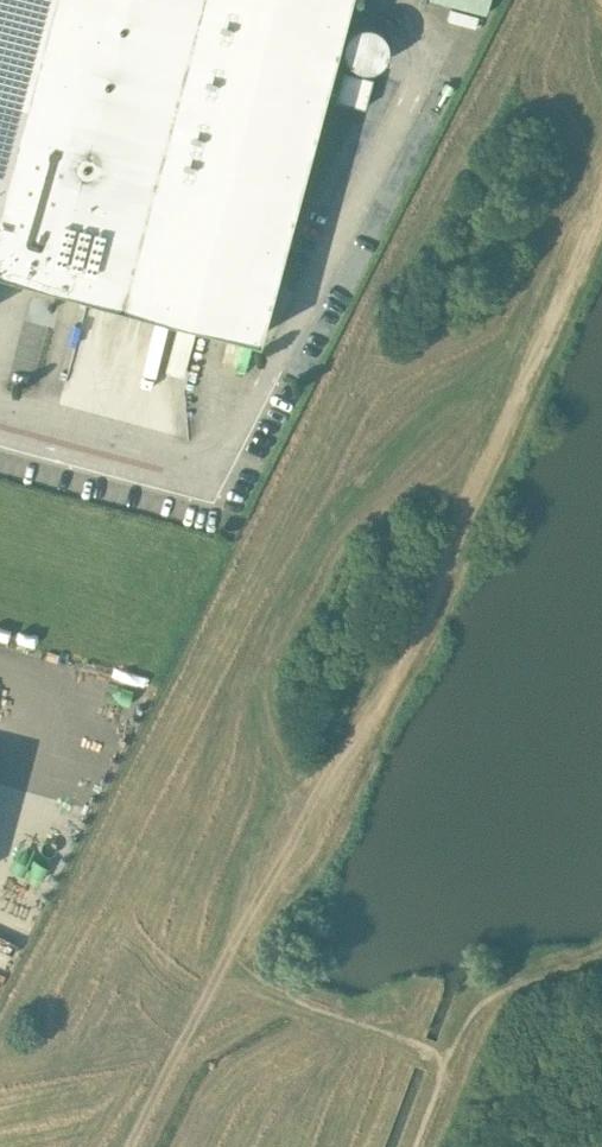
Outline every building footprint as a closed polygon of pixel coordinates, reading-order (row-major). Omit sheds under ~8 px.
[(260,335),(349,0),(0,0),(0,265),(260,335)] [(486,12),(489,0),(443,0),(486,12)] [(343,68),(335,98),(365,106),(373,76),(343,68)]
